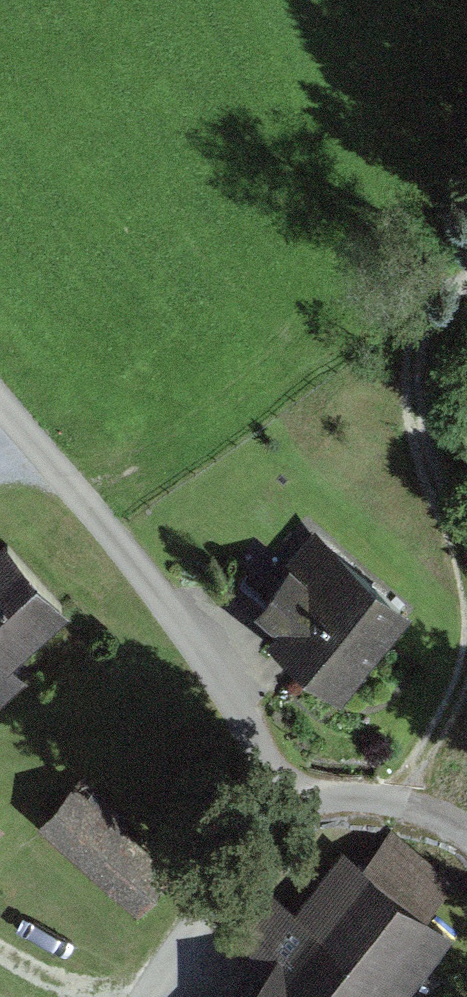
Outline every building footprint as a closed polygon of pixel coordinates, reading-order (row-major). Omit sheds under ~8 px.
[(255,606),(276,624),(266,635),(340,697),(411,611),(312,529),(287,559),(291,562),(255,606)] [(26,678),(11,662),(70,610),(4,537),(0,541),(0,701),(26,678)] [(37,823),(138,911),(175,870),(74,781),(37,823)] [(239,996),(402,996),(453,933),(342,847),(293,909),(265,886),(230,931),(268,961),(239,996)]
